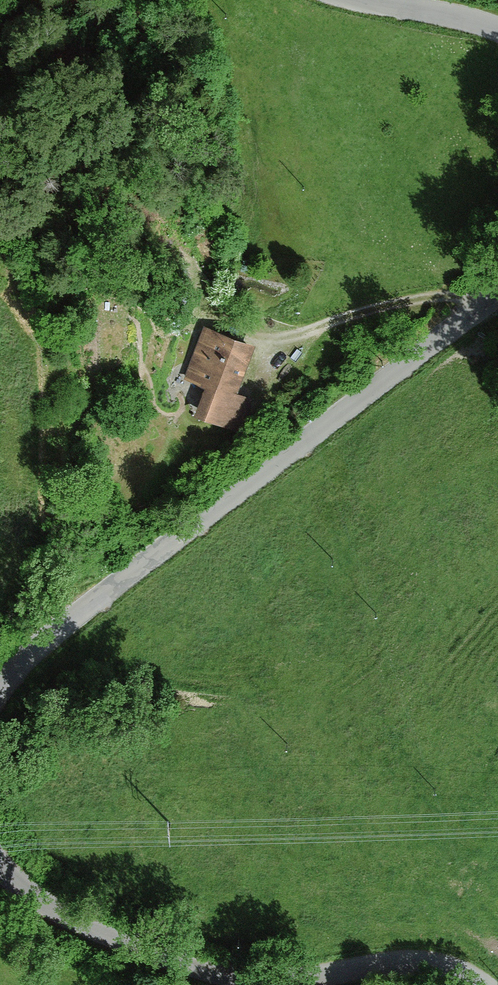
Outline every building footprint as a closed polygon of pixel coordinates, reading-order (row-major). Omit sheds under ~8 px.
[(231,394),(245,343),(195,329),(180,381),(200,387),(190,421),(240,435),(250,400),(231,394)]
